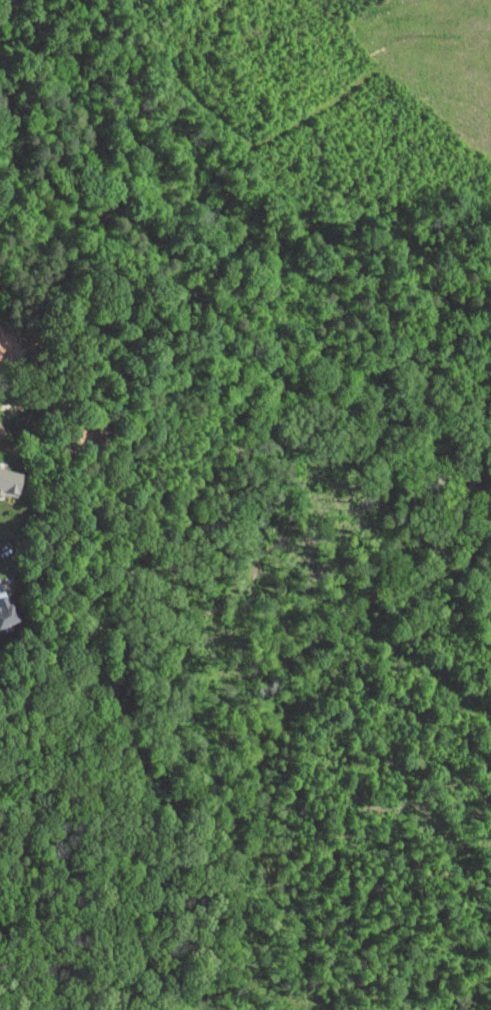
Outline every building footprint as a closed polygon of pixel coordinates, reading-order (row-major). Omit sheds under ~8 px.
[(13,491),(16,466),(0,464),(0,490),(13,491)]
